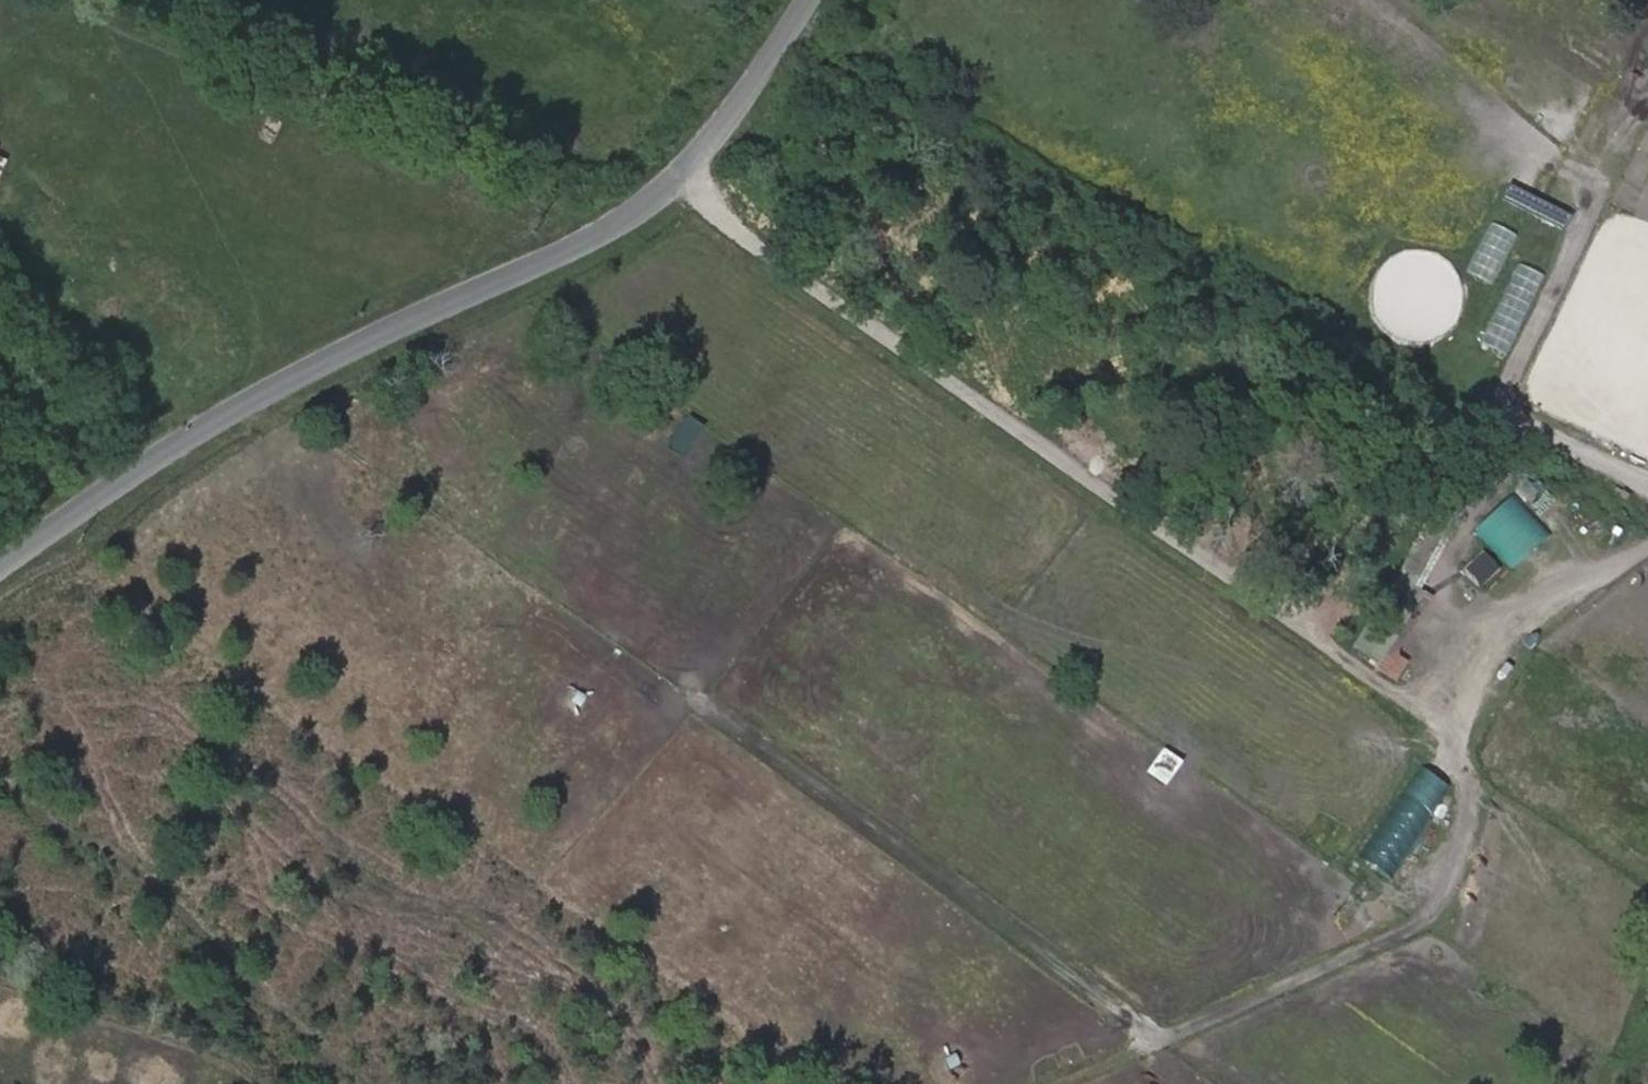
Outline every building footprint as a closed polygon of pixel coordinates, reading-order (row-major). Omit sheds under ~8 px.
[(9,149),(0,146),(0,173),(9,149)] [(1493,281),(1516,231),(1493,220),(1469,270),(1493,281)] [(1518,262),(1487,343),(1509,351),(1540,270),(1518,262)] [(683,454),(704,424),(687,413),(666,442),(683,454)] [(1511,490),(1478,525),(1517,562),(1551,528),(1511,490)] [(1485,548),(1464,565),(1480,584),(1500,567),(1485,548)] [(1164,782),(1180,758),(1161,747),(1146,770),(1164,782)] [(1397,880),(1453,787),(1420,767),(1364,860),(1397,880)]
